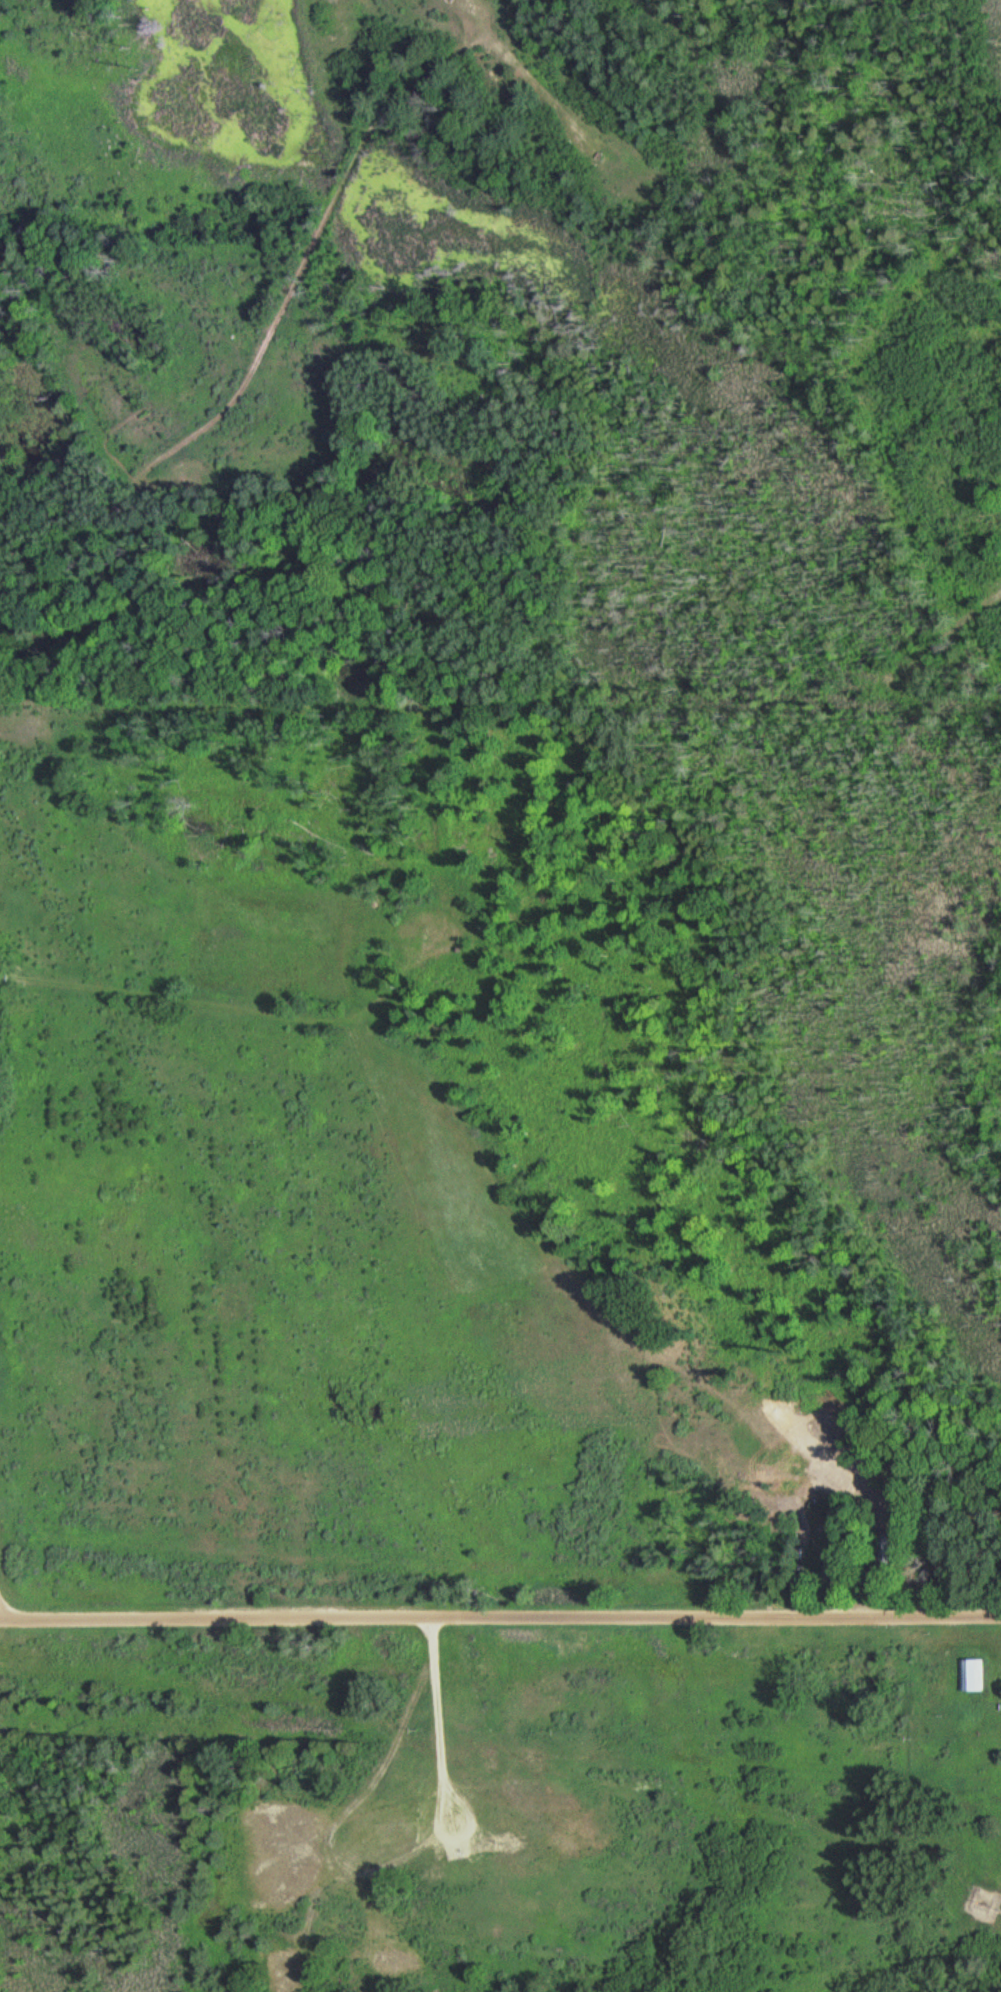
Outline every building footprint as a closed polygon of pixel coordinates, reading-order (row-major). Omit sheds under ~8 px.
[(982,1660),(958,1660),(958,1692),(982,1692),(982,1660)]
